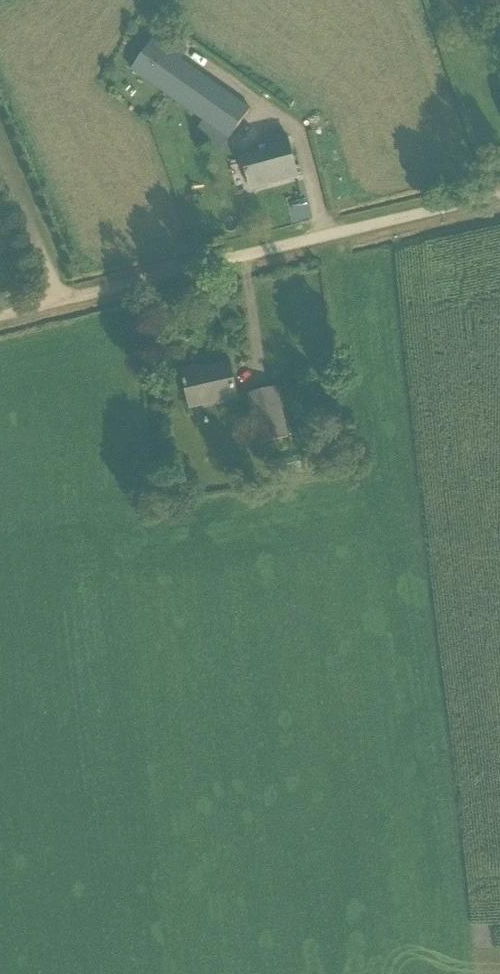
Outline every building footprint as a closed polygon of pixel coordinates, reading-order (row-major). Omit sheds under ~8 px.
[(146,49),(131,69),(209,124),(222,133),(229,139),(250,109),(152,40),(146,49)] [(296,177),(298,177),(287,135),(267,140),(270,151),(243,158),(251,189),(268,185),(267,181),(295,173),(296,177)] [(184,381),(185,386),(189,407),(236,396),(229,364),(212,368),(213,371),(202,374),(200,366),(183,370),(184,374),(183,374),(185,380),(184,381)] [(248,393),(259,444),(288,437),(277,386),(248,393)]
